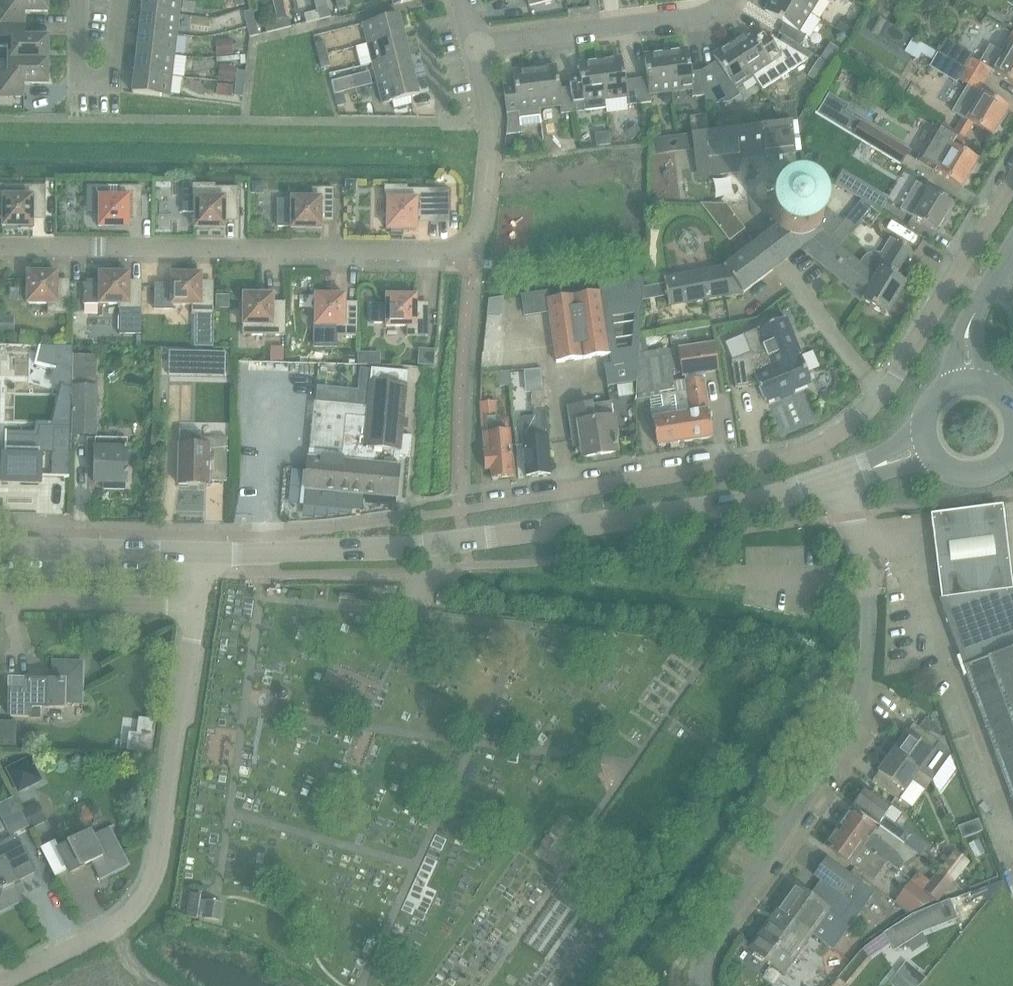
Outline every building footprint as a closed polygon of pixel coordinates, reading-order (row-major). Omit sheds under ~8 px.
[(48,0),(9,0),(9,2),(0,2),(0,24),(25,25),(25,12),(48,13),(48,0)] [(181,0),(143,0),(142,11),(179,16),(181,0)] [(316,12),(329,9),(327,0),(313,0),(316,12)] [(338,11),(347,9),(344,0),(335,0),(338,11)] [(795,44),(800,47),(807,36),(810,38),(821,20),(810,14),(788,0),(772,0),(765,12),(784,24),(778,33),(795,44)] [(810,14),(819,0),(788,0),(810,14)] [(586,1),(563,3),(565,24),(587,22),(586,1)] [(331,17),(329,9),(316,12),(318,20),(331,17)] [(139,32),(177,36),(179,16),(142,11),(139,32)] [(247,25),(255,23),(252,11),(244,13),(245,18),(237,20),(239,30),(247,28),(247,25)] [(318,20),(316,12),(304,15),(306,23),(318,20)] [(399,15),(379,20),(362,24),(367,45),(404,35),(399,15)] [(535,31),(557,25),(555,17),(533,23),(535,31)] [(843,18),(836,29),(846,35),(853,24),(843,18)] [(277,22),(279,30),(291,27),(289,19),(277,22)] [(279,30),(277,22),(264,25),(266,34),(279,30)] [(250,38),(258,35),(255,23),(247,25),(247,28),(250,38)] [(47,61),(48,37),(25,37),(25,25),(0,24),(0,48),(8,48),(8,60),(47,61)] [(222,31),(196,32),(197,42),(223,41),(222,31)] [(174,56),(177,36),(139,32),(137,52),(174,56)] [(749,32),(731,43),(754,78),(755,78),(762,89),(807,60),(766,35),(756,42),(749,32)] [(969,58),(945,43),(939,53),(984,82),(991,71),(1012,84),(1012,32),(1001,54),(990,47),(980,64),(969,58)] [(372,64),(409,55),(404,35),(367,45),(372,64)] [(958,81),(967,86),(952,113),(962,119),(955,131),(965,137),(973,125),(992,136),(1008,109),(982,94),(978,92),(984,82),(939,53),(913,38),(904,53),(957,84),(958,81)] [(318,57),(327,55),(324,42),(315,44),(318,57)] [(715,72),(702,74),(705,96),(706,105),(730,102),(740,95),(737,89),(754,78),(731,43),(713,56),(718,63),(714,66),(715,72)] [(666,52),(671,94),(692,91),(693,97),(705,96),(702,74),(702,71),(690,72),(687,49),(666,52)] [(135,72),(172,76),(174,56),(137,52),(135,72)] [(636,79),(639,104),(651,103),(650,96),(671,94),(666,52),(644,55),(647,78),(636,79)] [(327,55),(318,57),(321,69),(330,67),(327,55)] [(377,84),(414,75),(409,55),(372,64),(377,84)] [(364,58),(326,68),(330,81),(368,70),(364,58)] [(600,61),(605,102),(626,99),(627,106),(639,104),(636,79),(625,81),(622,58),(600,61)] [(47,61),(8,60),(8,74),(0,74),(0,96),(24,96),(24,84),(47,85),(47,61)] [(818,60),(808,76),(820,84),(830,68),(818,60)] [(581,86),(570,88),(573,113),(585,111),(584,104),(605,102),(600,61),(578,63),(581,86)] [(534,69),(540,110),(560,107),(561,114),(573,113),(570,88),(559,89),(556,66),(534,69)] [(221,67),(219,80),(234,82),(236,69),(221,67)] [(542,125),(540,110),(534,69),(513,72),(515,95),(504,96),(507,121),(506,135),(522,133),(521,127),(542,125)] [(235,84),(244,85),(246,73),(237,71),(235,84)] [(170,98),(172,76),(135,72),(132,93),(170,98)] [(382,104),(399,100),(419,95),(414,75),(377,84),(382,104)] [(335,95),(343,92),(340,80),(332,83),(335,95)] [(232,98),(234,87),(207,83),(206,91),(216,93),(216,96),(232,98)] [(234,96),(243,98),(244,85),(235,84),(234,96)] [(338,107),(347,105),(343,92),(335,95),(338,107)] [(829,95),(817,114),(837,126),(845,113),(849,107),(829,95)] [(689,117),(692,134),(709,132),(707,115),(689,117)] [(792,121),(742,128),(746,160),(796,154),(792,121)] [(853,136),(901,165),(909,151),(861,122),(853,136)] [(939,124),(925,148),(917,162),(944,178),(961,188),(977,161),(958,149),(965,137),(955,131),(954,133),(939,124)] [(637,126),(626,132),(630,141),(642,134),(637,126)] [(746,160),(742,128),(709,132),(692,134),(697,173),(720,170),(720,175),(738,173),(744,160),(746,160)] [(904,190),(914,174),(901,166),(891,182),(904,190)] [(346,181),(346,192),(356,193),(357,182),(346,181)] [(860,183),(853,195),(881,211),(888,199),(860,183)] [(910,195),(900,210),(912,218),(918,221),(935,231),(952,204),(935,194),(929,190),(928,191),(916,183),(910,195)] [(46,212),(46,186),(3,186),(3,227),(33,227),(33,212),(46,212)] [(767,236),(757,244),(724,269),(664,280),(669,305),(742,293),(801,247),(864,299),(874,278),(859,265),(860,264),(841,247),(840,248),(828,238),(843,221),(837,216),(833,214),(829,212),(825,212),(825,207),(824,204),(822,200),(820,197),(816,193),(813,190),(810,188),(807,187),(804,186),(798,186),(793,186),(789,187),(784,189),(780,192),(777,195),(774,199),(772,204),(771,208),(771,213),(771,218),(772,222),(774,227),(776,229),(767,236)] [(119,196),(99,196),(99,228),(129,228),(129,213),(140,213),(140,215),(141,215),(142,187),(119,187),(119,196)] [(195,188),(195,229),(225,229),(225,213),(236,213),(236,216),(237,216),(238,188),(195,188)] [(334,189),(311,189),(311,198),(291,198),(291,229),(321,230),(321,214),(332,214),(332,216),(333,216),(334,189)] [(450,190),(430,190),(387,189),(387,230),(417,231),(417,215),(428,215),(428,217),(429,217),(429,215),(448,215),(448,218),(449,218),(450,190)] [(871,207),(861,202),(844,222),(843,221),(828,238),(840,248),(841,247),(849,236),(851,237),(862,223),(860,221),(871,207)] [(661,203),(650,203),(651,215),(661,214),(661,203)] [(725,206),(700,205),(718,229),(734,217),(725,206)] [(910,249),(891,237),(880,254),(900,266),(910,249)] [(894,276),(900,266),(880,254),(876,253),(868,255),(864,259),(860,264),(859,265),(874,278),(864,299),(862,302),(885,316),(905,283),(894,276)] [(27,273),(27,304),(47,304),(47,314),(69,314),(70,286),(68,286),(68,289),(57,288),(57,273),(27,273)] [(83,283),(83,305),(119,305),(119,334),(141,335),(141,315),(142,287),(140,287),(140,289),(129,289),(129,273),(99,273),(99,283),(83,283)] [(171,284),(154,284),(154,310),(172,310),(172,305),(191,305),(191,315),(195,315),(213,315),(214,287),(212,288),(212,290),(201,290),(201,274),(171,274),(171,282),(171,284)] [(599,292),(574,296),(583,359),(610,355),(602,305),(642,299),(643,276),(598,283),(599,292)] [(546,291),(523,295),(526,315),(549,311),(557,364),(583,359),(574,296),(548,300),(546,291)] [(286,308),(284,308),(284,310),(273,310),(273,295),(243,294),(243,336),(285,336),(286,308)] [(315,327),(314,327),(314,348),(337,348),(338,336),(357,336),(358,309),(356,309),(356,311),(345,311),(345,295),(315,295),(315,327)] [(386,304),(370,304),(370,324),(386,324),(386,327),(406,327),(406,337),(428,337),(429,310),(427,310),(427,312),(416,312),(416,296),(386,296),(386,304)] [(489,300),(487,314),(505,313),(503,299),(489,300)] [(15,333),(15,316),(0,316),(0,333),(15,333)] [(732,361),(732,368),(735,388),(758,385),(765,402),(812,382),(800,354),(798,355),(783,320),(785,319),(785,318),(743,335),(751,353),(732,361)] [(714,343),(678,349),(682,376),(718,371),(714,343)] [(72,356),(72,347),(0,345),(0,394),(71,396),(72,381),(72,356)] [(270,347),(270,361),(284,362),(284,348),(270,347)] [(638,350),(626,352),(627,362),(638,361),(638,355),(638,350)] [(636,400),(664,396),(666,407),(651,409),(657,446),(682,442),(673,384),(668,350),(638,355),(638,361),(636,382),(636,400)] [(169,352),(169,376),(197,377),(197,353),(169,352)] [(343,354),(343,364),(355,364),(355,355),(343,354)] [(483,365),(530,364),(529,354),(483,355),(483,365)] [(72,381),(84,381),(97,382),(97,357),(72,356),(72,381)] [(608,387),(636,382),(638,361),(627,362),(605,366),(608,387)] [(309,449),(304,505),(352,509),(353,501),(362,502),(363,493),(396,497),(400,457),(410,458),(412,437),(402,436),(408,373),(371,369),(368,399),(316,393),(312,434),(331,436),(331,441),(312,439),(311,449),(309,449)] [(227,397),(226,372),(206,373),(207,398),(227,397)] [(673,384),(682,442),(712,438),(703,379),(673,384)] [(96,435),(97,387),(74,387),(72,435),(96,435)] [(521,419),(523,440),(526,476),(550,474),(549,454),(543,392),(531,393),(533,418),(521,419)] [(495,402),(480,403),(482,429),(482,431),(484,452),(483,452),(485,471),(491,470),(492,479),(514,477),(512,457),(510,431),(499,432),(497,418),(496,418),(495,402)] [(570,409),(571,416),(574,441),(581,440),(583,457),(616,452),(615,446),(617,446),(610,403),(570,409)] [(178,465),(178,485),(209,486),(209,481),(227,482),(227,462),(227,439),(199,438),(199,432),(179,431),(179,445),(178,465)] [(5,453),(0,453),(0,467),(5,467),(4,481),(38,482),(39,441),(5,440),(5,453)] [(127,440),(114,440),(95,440),(94,483),(104,483),(103,490),(125,490),(125,484),(126,484),(127,440)] [(932,542),(939,599),(1007,590),(1010,587),(1004,534),(1000,506),(929,515),(932,542)] [(1012,583),(1010,587),(1007,590),(939,599),(973,694),(1012,803),(1012,583)] [(926,677),(935,675),(930,655),(922,657),(926,677)] [(82,704),(87,705),(86,703),(82,703),(82,663),(53,663),(53,658),(52,658),(51,681),(27,680),(27,689),(8,689),(8,719),(40,719),(40,708),(63,709),(63,704),(82,704)] [(906,733),(892,752),(932,781),(938,772),(925,762),(933,752),(939,743),(938,742),(941,738),(938,727),(926,718),(919,728),(913,724),(907,733),(906,733)] [(0,721),(0,750),(16,750),(17,722),(0,721)] [(925,790),(932,781),(892,752),(878,772),(879,772),(872,781),(897,800),(904,791),(912,781),(925,790)] [(891,807),(882,801),(866,789),(853,807),(869,819),(919,856),(925,847),(884,817),(891,807)] [(36,804),(21,812),(22,813),(30,828),(45,820),(36,804)] [(883,864),(885,861),(898,870),(904,863),(897,854),(893,850),(871,835),(876,828),(851,810),(836,831),(883,864)] [(22,813),(4,822),(12,838),(18,835),(30,829),(30,828),(22,813)] [(55,877),(69,870),(70,873),(91,863),(102,883),(103,883),(101,878),(127,865),(109,829),(114,827),(113,826),(92,836),(90,832),(59,848),(55,840),(41,848),(55,877)] [(825,846),(841,858),(872,880),(883,864),(836,831),(825,846)] [(22,849),(0,860),(0,912),(21,901),(23,906),(24,905),(14,884),(35,873),(22,849)] [(953,850),(944,862),(958,879),(971,862),(953,850)] [(821,881),(810,896),(796,886),(751,950),(783,973),(811,934),(831,948),(848,925),(851,927),(865,907),(881,918),(888,907),(870,895),(871,893),(868,891),(872,886),(867,883),(859,894),(853,890),(859,881),(826,858),(814,876),(821,881)] [(944,862),(937,873),(952,884),(955,881),(956,882),(958,879),(944,862)] [(910,881),(909,883),(935,902),(936,901),(939,903),(952,884),(937,873),(923,891),(910,881)] [(895,902),(912,914),(935,902),(909,883),(895,902)] [(912,914),(882,934),(894,951),(921,933),(956,919),(949,900),(912,914)] [(218,920),(220,903),(208,902),(206,919),(218,920)] [(912,985),(920,985),(922,983),(903,966),(897,974),(912,985)] [(897,974),(889,984),(891,985),(912,985),(897,974)]
